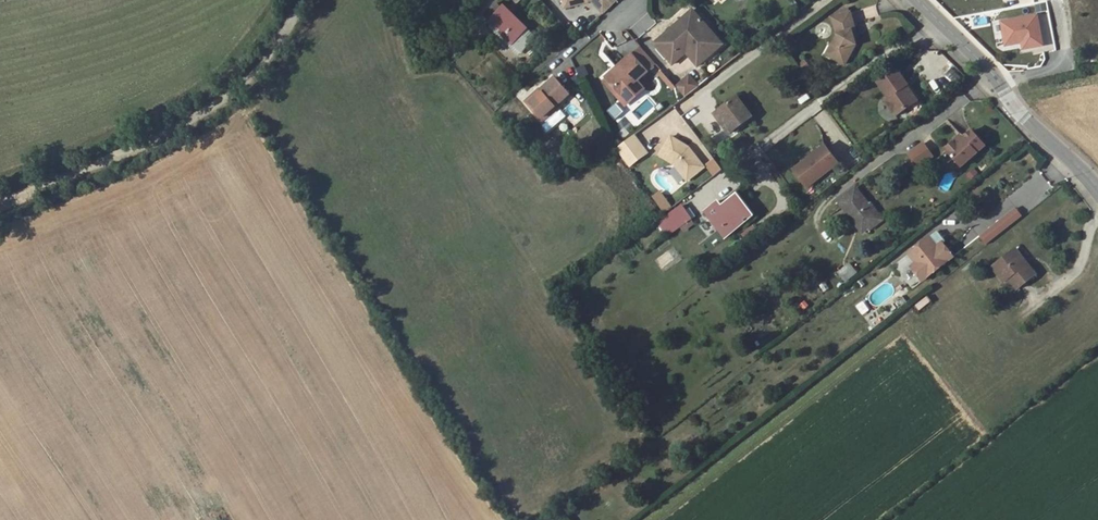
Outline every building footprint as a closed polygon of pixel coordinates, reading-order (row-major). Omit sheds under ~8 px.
[(602,15),(620,0),(561,0),(563,7),(592,4),(602,15)] [(489,22),(518,53),(527,45),(518,35),(525,27),(505,5),(489,22)] [(692,9),(653,42),(671,63),(685,51),(696,65),(722,43),(692,9)] [(833,44),(828,55),(841,62),(852,41),(850,35),(854,34),(845,9),(827,16),(833,32),(828,42),(833,44)] [(1038,12),(999,19),(1005,51),(1044,44),(1038,12)] [(833,44),(828,42),(823,53),(828,55),(833,44)] [(639,45),(631,52),(646,69),(654,62),(639,45)] [(631,52),(605,76),(620,93),(646,69),(631,52)] [(893,66),(874,80),(885,95),(882,97),(893,113),(904,105),(902,103),(912,95),(903,83),(904,83),(893,66)] [(675,86),(686,98),(700,85),(689,73),(675,86)] [(540,89),(526,102),(544,121),(558,108),(556,106),(570,93),(555,77),(541,90),(540,89)] [(912,95),(902,103),(904,105),(914,98),(912,95)] [(728,132),(750,116),(735,96),(713,111),(728,132)] [(689,126),(701,118),(695,109),(683,117),(689,126)] [(963,168),(988,144),(970,126),(945,149),(963,168)] [(615,148),(629,167),(649,154),(635,134),(615,148)] [(674,165),(689,183),(708,169),(690,146),(671,136),(658,155),(674,165)] [(923,141),(906,153),(915,166),(932,153),(923,141)] [(792,169),(805,186),(836,162),(823,145),(792,169)] [(970,181),(978,175),(974,169),(966,174),(970,181)] [(947,192),(955,177),(946,172),(939,188),(947,192)] [(738,230),(752,219),(755,224),(769,213),(750,188),(723,209),(738,230)] [(854,189),(836,202),(862,233),(879,220),(854,189)] [(659,190),(651,197),(665,214),(673,207),(659,190)] [(667,238),(695,220),(684,203),(657,221),(667,238)] [(986,245),(1023,216),(1015,207),(979,236),(986,245)] [(754,224),(741,234),(745,239),(758,230),(754,224)] [(961,250),(977,237),(971,230),(955,242),(961,250)] [(927,238),(911,250),(919,260),(909,267),(920,281),(951,257),(940,243),(935,247),(927,238)] [(1015,246),(997,260),(1010,275),(1019,286),(1035,272),(1025,261),(1027,260),(1015,246)] [(1004,279),(1010,275),(997,260),(991,264),(1004,279)] [(920,309),(931,301),(927,296),(916,304),(920,309)] [(861,315),(869,312),(864,301),(856,304),(861,315)] [(869,326),(882,319),(877,309),(864,316),(869,326)]
